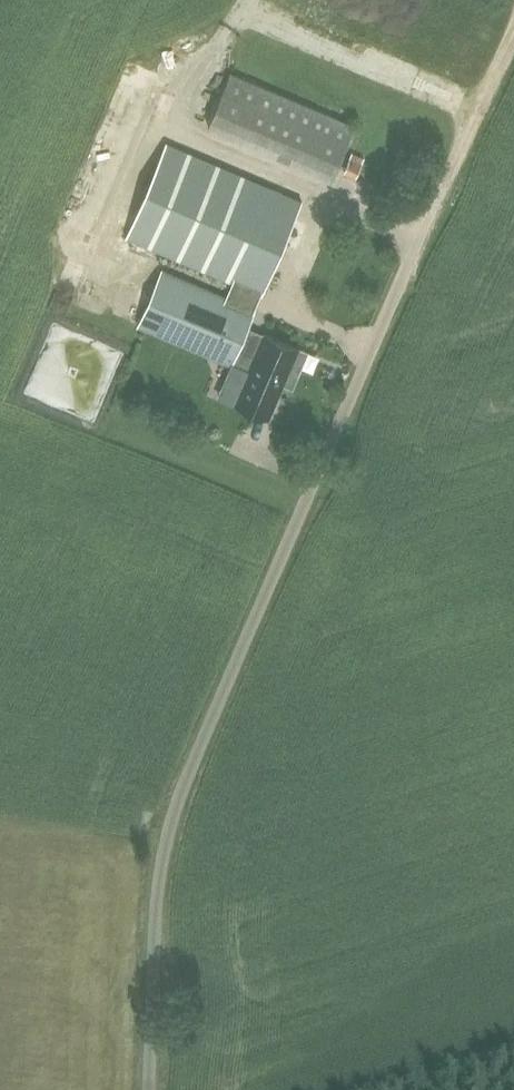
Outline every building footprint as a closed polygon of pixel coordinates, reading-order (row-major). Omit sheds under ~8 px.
[(337,167),(356,115),(228,69),(209,122),(337,167)] [(260,294),(261,294),(301,201),(167,144),(127,237),(231,281),(224,297),(161,270),(138,324),(232,364),(232,363),(244,335),(254,311),(253,310),(260,294)] [(58,288),(55,305),(74,309),(77,292),(58,288)] [(61,324),(56,342),(71,346),(76,328),(61,324)] [(260,341),(244,335),(232,363),(249,370),(235,403),(268,417),(281,385),(289,389),(304,355),(262,337),(260,341)] [(48,394),(62,360),(45,353),(31,388),(48,394)]
